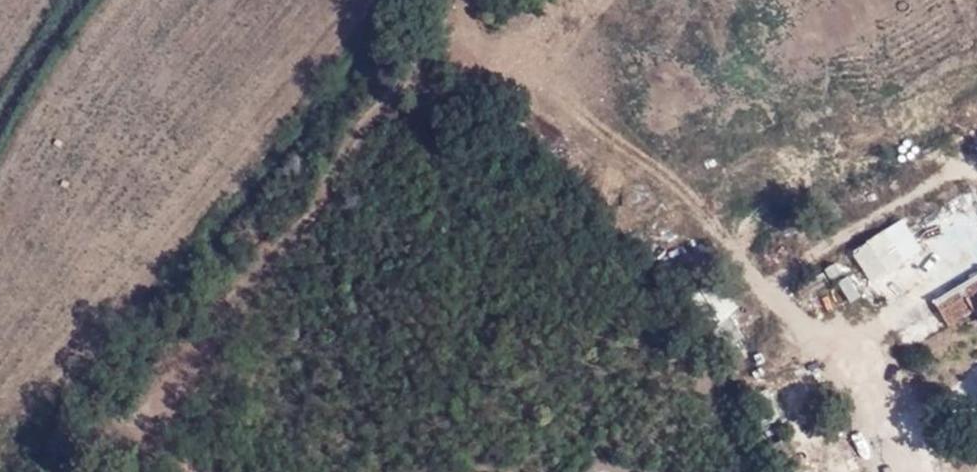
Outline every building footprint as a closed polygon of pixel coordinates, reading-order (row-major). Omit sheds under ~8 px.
[(925,235),(976,209),(976,200),(972,190),(916,217),(925,235)] [(931,247),(933,252),(976,230),(976,209),(925,235),(931,247)] [(914,257),(921,286),(925,284),(934,300),(976,274),(976,230),(933,252),(931,247),(922,253),(914,257)] [(914,257),(909,236),(893,245),(884,232),(853,251),(874,281),(904,263),(914,257)] [(912,234),(909,236),(914,257),(922,253),(912,234)] [(921,286),(914,257),(904,263),(918,288),(921,286)] [(904,263),(874,281),(888,306),(918,288),(904,263)] [(934,300),(949,326),(976,308),(976,274),(934,300)] [(933,367),(934,366),(941,362),(943,360),(937,352),(928,358),(933,367)] [(941,362),(934,366),(935,370),(935,373),(938,376),(942,376),(946,375),(948,371),(948,366),(945,362),(941,362)]
